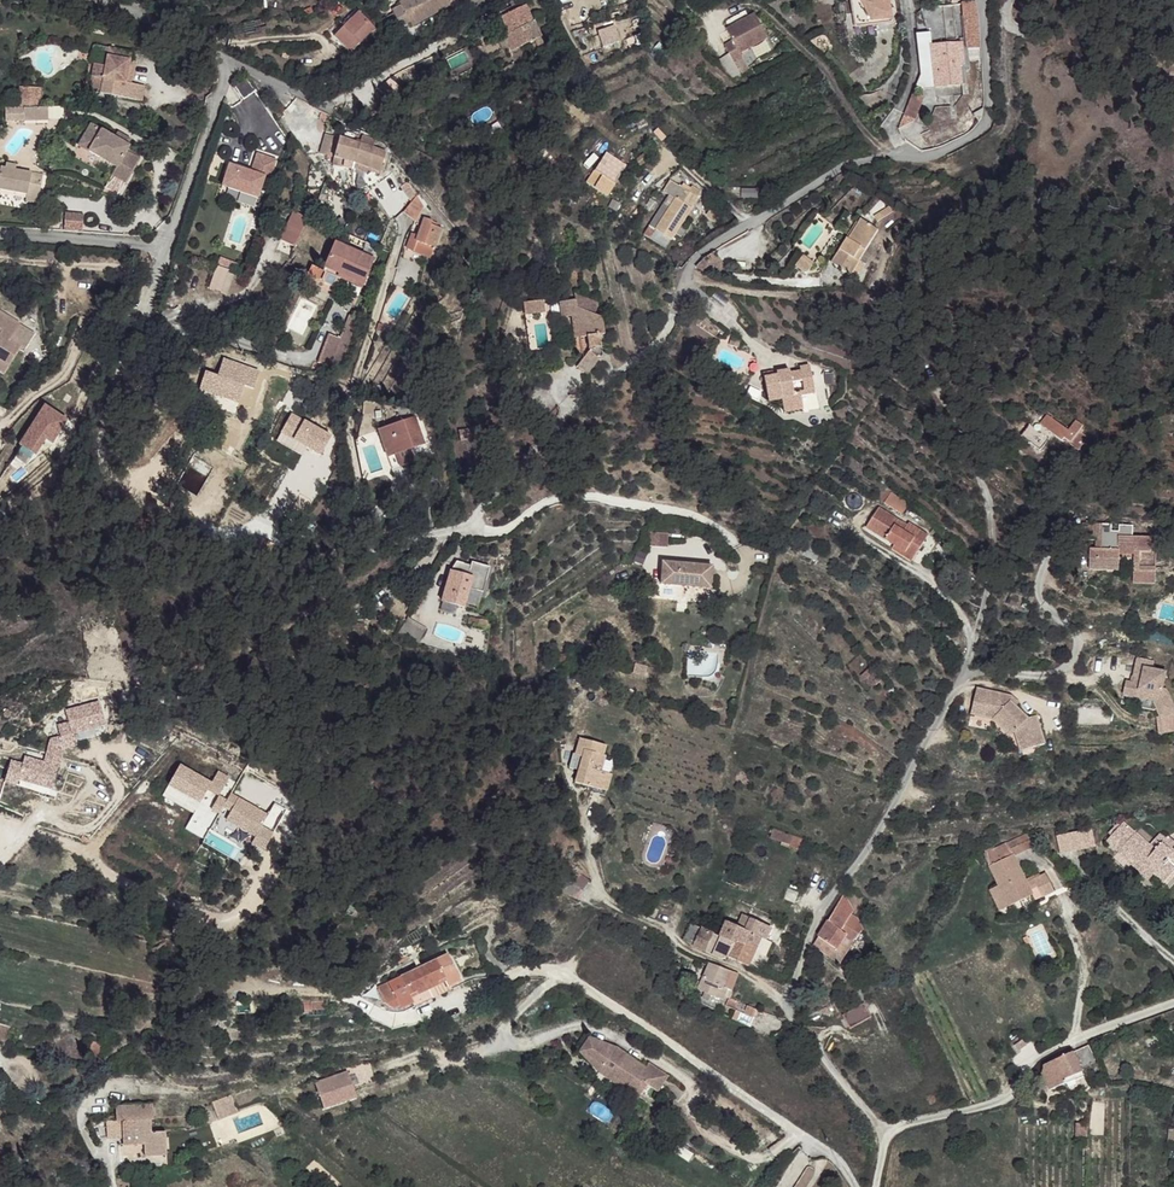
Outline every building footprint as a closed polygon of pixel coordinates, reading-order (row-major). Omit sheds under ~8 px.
[(391,13),(400,30),(408,25),(411,31),(435,18),(434,15),(450,7),(458,3),(457,0),(404,0),(397,3),(400,9),(391,13)] [(854,30),(892,23),(888,0),(849,0),(854,30)] [(501,33),(509,48),(529,39),(540,34),(523,1),(499,14),(507,30),(501,33)] [(962,49),(980,47),(977,2),(959,3),(962,49)] [(450,7),(434,15),(435,18),(452,10),(450,7)] [(342,28),(332,36),(347,53),(373,31),(358,14),(354,17),(351,13),(338,23),(342,28)] [(752,17),(725,33),(730,45),(723,48),(727,56),(717,62),(728,81),(738,76),(732,64),(740,60),(738,56),(766,41),(752,17)] [(266,19),(243,25),(246,35),(269,29),(266,19)] [(487,20),(481,24),(484,30),(490,26),(487,20)] [(615,30),(598,35),(602,48),(619,44),(615,30)] [(962,44),(937,47),(939,68),(959,67),(964,66),(962,44)] [(106,64),(95,62),(92,75),(98,76),(95,91),(142,99),(145,85),(131,82),(125,81),(129,56),(130,51),(109,47),(106,64)] [(136,58),(129,56),(125,81),(131,82),(136,58)] [(740,60),(732,64),(738,76),(745,72),(740,60)] [(959,67),(939,68),(939,72),(934,73),(935,88),(961,86),(959,67)] [(98,76),(92,75),(89,90),(95,91),(98,76)] [(39,101),(39,87),(18,87),(17,101),(39,101)] [(388,90),(372,95),(376,108),(391,103),(388,90)] [(47,106),(23,108),(23,120),(48,119),(47,106)] [(114,137),(91,123),(79,143),(116,166),(112,173),(125,181),(138,158),(126,150),(128,145),(126,144),(114,137)] [(129,138),(118,132),(114,137),(126,144),(129,138)] [(358,143),(340,136),(333,156),(352,164),(358,143)] [(360,143),(358,143),(352,164),(368,168),(370,161),(373,147),(372,147),(360,143)] [(385,150),(373,147),(370,161),(381,165),(384,152),(385,150)] [(265,177),(271,179),(277,158),(255,153),(250,170),(227,164),(221,189),(259,199),(265,177)] [(381,165),(370,161),(368,168),(378,172),(381,165)] [(0,167),(0,192),(27,198),(29,190),(40,193),(43,175),(16,170),(5,168),(0,167)] [(587,183),(594,188),(601,176),(593,172),(587,183)] [(125,181),(112,173),(101,191),(113,199),(125,181)] [(677,184),(671,195),(675,199),(693,210),(699,200),(677,184)] [(27,198),(27,200),(38,202),(40,193),(29,190),(27,198)] [(422,204),(414,195),(406,217),(416,220),(422,204)] [(675,199),(670,209),(685,220),(693,210),(675,199)] [(713,203),(708,210),(713,215),(719,207),(713,203)] [(719,207),(713,215),(718,218),(721,214),(724,216),(726,213),(719,207)] [(670,209),(662,220),(678,231),(676,234),(681,237),(686,231),(681,227),(685,220),(670,209)] [(292,210),(279,240),(295,247),(308,217),(292,210)] [(65,231),(83,231),(83,213),(65,213),(65,231)] [(433,220),(425,217),(423,221),(432,224),(435,225),(437,222),(433,220)] [(662,220),(655,230),(671,240),(676,234),(678,231),(662,220)] [(432,224),(423,221),(418,237),(418,240),(435,247),(441,228),(435,225),(432,224)] [(848,241),(833,264),(852,276),(853,273),(859,277),(866,266),(860,262),(878,232),(862,222),(850,241),(848,241)] [(650,226),(644,235),(666,249),(671,240),(655,230),(650,226)] [(418,237),(413,234),(407,251),(413,253),(418,240),(418,237)] [(435,247),(418,240),(413,253),(431,259),(435,247)] [(379,259),(341,241),(334,255),(349,261),(344,272),(368,283),(379,259)] [(349,261),(334,255),(330,265),(344,272),(349,261)] [(226,294),(237,263),(219,256),(208,287),(226,294)] [(802,259),(796,267),(806,275),(813,266),(802,259)] [(563,298),(550,305),(556,319),(559,318),(566,315),(575,335),(580,333),(586,346),(580,353),(574,364),(587,371),(600,349),(592,332),(597,330),(589,315),(582,310),(585,301),(566,294),(563,298)] [(550,305),(545,307),(552,322),(556,319),(550,305)] [(528,310),(509,318),(514,328),(533,320),(528,310)] [(0,314),(0,328),(13,333),(18,326),(0,314)] [(340,338),(327,334),(318,363),(333,368),(338,352),(347,355),(358,317),(347,314),(340,338)] [(566,315),(559,318),(568,338),(575,335),(566,315)] [(0,328),(0,374),(3,376),(17,347),(9,341),(13,333),(0,328)] [(739,340),(731,338),(730,345),(737,347),(739,340)] [(812,352),(803,355),(804,360),(794,363),(777,368),(776,365),(775,364),(767,367),(775,395),(788,391),(791,399),(811,392),(808,384),(821,379),(820,375),(812,352)] [(252,368),(220,353),(207,378),(233,392),(239,382),(256,391),(264,376),(251,370),(252,368)] [(780,364),(776,365),(777,368),(794,363),(792,359),(780,363),(780,364)] [(811,392),(791,399),(792,404),(812,397),(811,392)] [(210,400),(207,408),(214,412),(218,403),(210,400)] [(44,405),(19,446),(41,460),(66,419),(44,405)] [(1040,423),(1061,441),(1064,438),(1078,448),(1086,438),(1080,433),(1073,426),(1070,429),(1050,412),(1040,423)] [(421,444),(411,417),(375,431),(385,458),(405,450),(421,444)] [(1077,419),(1071,425),(1073,426),(1080,433),(1086,426),(1077,419)] [(1030,422),(1020,433),(1038,449),(1048,438),(1030,422)] [(477,427),(466,429),(467,440),(478,438),(477,427)] [(466,429),(456,431),(459,442),(463,441),(467,440),(466,429)] [(409,462),(405,450),(385,458),(389,470),(409,462)] [(888,490),(880,502),(901,515),(909,502),(888,490)] [(886,516),(875,535),(902,553),(913,559),(915,556),(925,563),(938,544),(919,531),(914,538),(906,533),(908,530),(886,516)] [(1096,524),(1077,523),(1077,541),(1096,542),(1096,524)] [(1106,526),(1096,524),(1096,542),(1096,550),(1086,551),(1086,571),(1128,572),(1128,583),(1151,583),(1152,543),(1148,543),(1147,537),(1128,537),(1128,526),(1113,526),(1113,533),(1107,533),(1106,526)] [(715,556),(666,551),(663,573),(713,578),(715,556)] [(902,553),(899,558),(919,572),(925,563),(915,556),(913,559),(902,553)] [(451,571),(443,602),(466,608),(471,590),(482,593),(485,581),(474,578),(451,571)] [(491,624),(471,619),(469,631),(488,636),(491,624)] [(425,633),(403,628),(393,644),(421,651),(425,633)] [(1150,657),(1134,653),(1129,672),(1131,673),(1130,679),(1123,678),(1120,692),(1150,698),(1158,714),(1173,707),(1162,685),(1159,685),(1162,668),(1148,665),(1150,657)] [(376,684),(368,681),(367,688),(374,690),(376,684)] [(1007,693),(974,687),(968,712),(991,718),(995,713),(1013,731),(1018,751),(1043,742),(1034,715),(1025,717),(1006,699),(1007,693)] [(995,713),(991,718),(1009,735),(1013,731),(995,713)] [(580,739),(578,742),(604,749),(605,747),(580,739)] [(604,749),(578,742),(572,756),(581,759),(573,780),(574,784),(591,790),(590,793),(603,798),(613,770),(602,766),(604,757),(602,756),(604,749)] [(1121,820),(1104,839),(1134,867),(1140,861),(1159,877),(1167,869),(1159,862),(1173,846),(1162,836),(1160,839),(1155,835),(1148,844),(1121,820)] [(1092,828),(1060,840),(1063,856),(1095,845),(1092,828)] [(793,837),(771,829),(769,834),(772,835),(771,839),(790,845),(793,837)] [(1024,833),(1006,841),(1011,853),(1029,844),(1024,833)] [(790,845),(789,848),(802,852),(806,842),(793,837),(790,845)] [(1006,841),(982,852),(988,864),(1011,853),(1006,841)] [(1159,862),(1167,869),(1170,872),(1173,868),(1173,848),(1173,846),(1159,862)] [(1011,853),(988,864),(998,885),(1009,907),(1033,895),(1030,890),(1037,886),(1043,897),(1055,891),(1045,871),(1039,875),(1026,881),(1024,877),(1011,853)] [(1140,861),(1134,867),(1153,885),(1159,877),(1140,861)] [(564,882),(582,892),(589,877),(572,868),(564,882)] [(1037,871),(1024,877),(1026,881),(1039,875),(1037,871)] [(998,885),(994,888),(1005,910),(1009,907),(998,885)] [(994,888),(990,890),(1000,911),(1005,910),(994,888)] [(822,930),(818,936),(837,948),(846,937),(850,940),(862,929),(856,916),(848,913),(851,907),(843,893),(827,923),(822,930)] [(726,922),(719,937),(732,943),(743,948),(738,962),(747,966),(760,938),(765,926),(744,917),(743,920),(735,916),(731,925),(726,922)] [(690,924),(688,928),(699,934),(694,946),(707,953),(714,935),(690,924)] [(688,928),(683,938),(694,946),(699,934),(688,928)] [(862,929),(850,940),(853,941),(862,929)] [(719,937),(714,935),(707,953),(722,960),(724,956),(727,957),(732,943),(719,937)] [(818,936),(814,943),(840,960),(853,941),(850,940),(846,937),(837,948),(818,936)] [(743,948),(732,943),(727,957),(738,962),(743,948)] [(468,945),(436,961),(447,982),(457,977),(462,987),(484,976),(468,945)] [(436,961),(406,977),(421,1006),(441,997),(437,988),(447,982),(436,961)] [(710,964),(698,990),(722,999),(726,991),(727,988),(724,987),(729,971),(722,968),(710,964)] [(734,973),(729,971),(724,987),(727,988),(726,991),(730,993),(735,981),(734,973)] [(730,997),(726,1005),(735,1009),(738,1001),(730,997)] [(738,1001),(735,1009),(744,1013),(748,1005),(738,1001)] [(748,1005),(744,1013),(752,1016),(756,1008),(748,1005)] [(859,1006),(840,1017),(848,1031),(867,1020),(859,1006)] [(7,1044),(8,1042),(11,1031),(12,1029),(0,1025),(0,1042),(7,1044)] [(24,1036),(11,1031),(8,1042),(21,1046),(24,1036)] [(586,1037),(577,1051),(596,1063),(598,1061),(609,1068),(606,1072),(634,1092),(642,1082),(652,1088),(663,1073),(643,1060),(640,1064),(631,1057),(628,1061),(618,1055),(621,1051),(610,1044),(605,1050),(586,1037)] [(1086,1041),(1072,1047),(1081,1064),(1094,1058),(1086,1041)] [(100,1045),(92,1043),(89,1060),(93,1061),(94,1056),(98,1057),(100,1045)] [(1070,1044),(1052,1052),(1054,1055),(1072,1047),(1070,1044)] [(1081,1064),(1072,1047),(1054,1055),(1046,1059),(1044,1062),(1043,1064),(1044,1067),(1040,1068),(1042,1071),(1050,1086),(1064,1079),(1065,1077),(1082,1069),(1081,1064)] [(621,1051),(618,1055),(628,1061),(631,1057),(621,1051)] [(339,1071),(306,1083),(315,1108),(349,1096),(339,1071)] [(1042,1071),(1036,1074),(1043,1089),(1050,1086),(1042,1071)] [(158,1106),(121,1107),(122,1121),(122,1122),(127,1121),(127,1139),(127,1146),(151,1146),(151,1155),(151,1156),(171,1157),(170,1134),(156,1134),(155,1121),(159,1121),(158,1106)] [(250,1111),(233,1114),(235,1131),(253,1129),(250,1111)] [(112,1122),(112,1139),(127,1139),(127,1121),(122,1122),(122,1121),(112,1122)] [(112,1139),(112,1122),(95,1123),(101,1139),(112,1139)] [(151,1146),(127,1146),(127,1155),(151,1155),(151,1146)]
